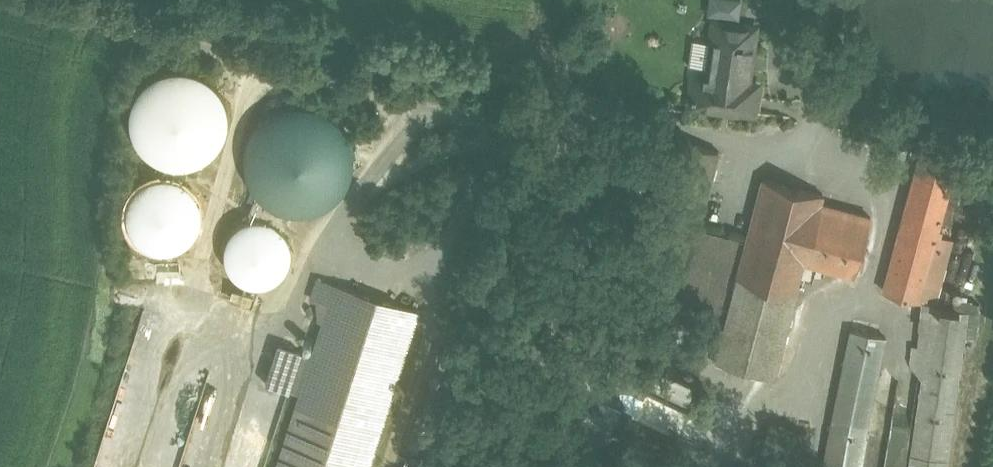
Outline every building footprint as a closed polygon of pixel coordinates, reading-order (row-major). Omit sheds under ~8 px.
[(757,27),(715,21),(712,42),(716,42),(706,108),(754,115),(758,85),(748,83),(757,27)] [(172,69),(165,71),(158,73),(151,77),(145,82),(140,87),(135,93),(132,100),(130,108),(129,115),(129,123),(130,131),(132,138),(136,145),(140,151),(146,156),(152,161),(158,165),(166,167),(173,168),(181,169),(188,168),(196,166),(203,163),(209,158),(215,153),(220,147),(223,141),(226,133),(228,126),(229,118),(228,111),(226,103),(223,96),(219,90),(214,84),(209,79),(202,75),(195,72),(188,70),(180,69),(172,69)] [(247,177),(257,196),(246,222),(235,229),(228,239),(225,252),(227,265),(234,276),(244,283),(256,286),(269,285),(280,278),(288,268),(291,256),(290,243),(283,232),(290,215),(312,215),(332,206),(347,190),(354,169),(353,147),(343,128),(327,113),(307,106),(285,108),(265,118),(251,134),(245,155),(247,177)] [(719,152),(672,140),(652,218),(699,230),(719,152)] [(955,168),(921,159),(905,218),(939,227),(955,168)] [(181,181),(173,178),(164,178),(156,179),(148,182),(140,188),(135,194),(131,202),(129,211),(129,220),(132,228),(136,236),(142,242),(149,247),(158,250),(167,251),(175,249),(183,246),(190,241),(196,234),(200,226),(202,217),(202,209),(199,200),(195,193),(189,186),(181,181)] [(823,196),(764,180),(738,279),(739,279),(796,295),(804,264),(819,205),(821,205),(823,196)] [(821,205),(819,205),(804,264),(856,278),(871,219),(821,205)] [(905,218),(885,293),(934,307),(935,307),(953,240),(937,236),(939,227),(905,218)] [(317,279),(311,297),(317,299),(319,320),(325,322),(313,357),(303,354),(291,391),(302,394),(279,466),(369,466),(418,311),(317,279)] [(796,295),(739,279),(717,364),(774,380),(796,295)] [(253,297),(235,292),(232,300),(251,306),(253,297)] [(934,307),(911,466),(946,466),(969,312),(935,307),(934,307)] [(852,332),(834,419),(826,466),(861,466),(868,426),(886,339),(852,332)] [(300,350),(279,344),(266,384),(287,391),(300,350)] [(457,401),(447,398),(445,407),(455,409),(457,401)]
